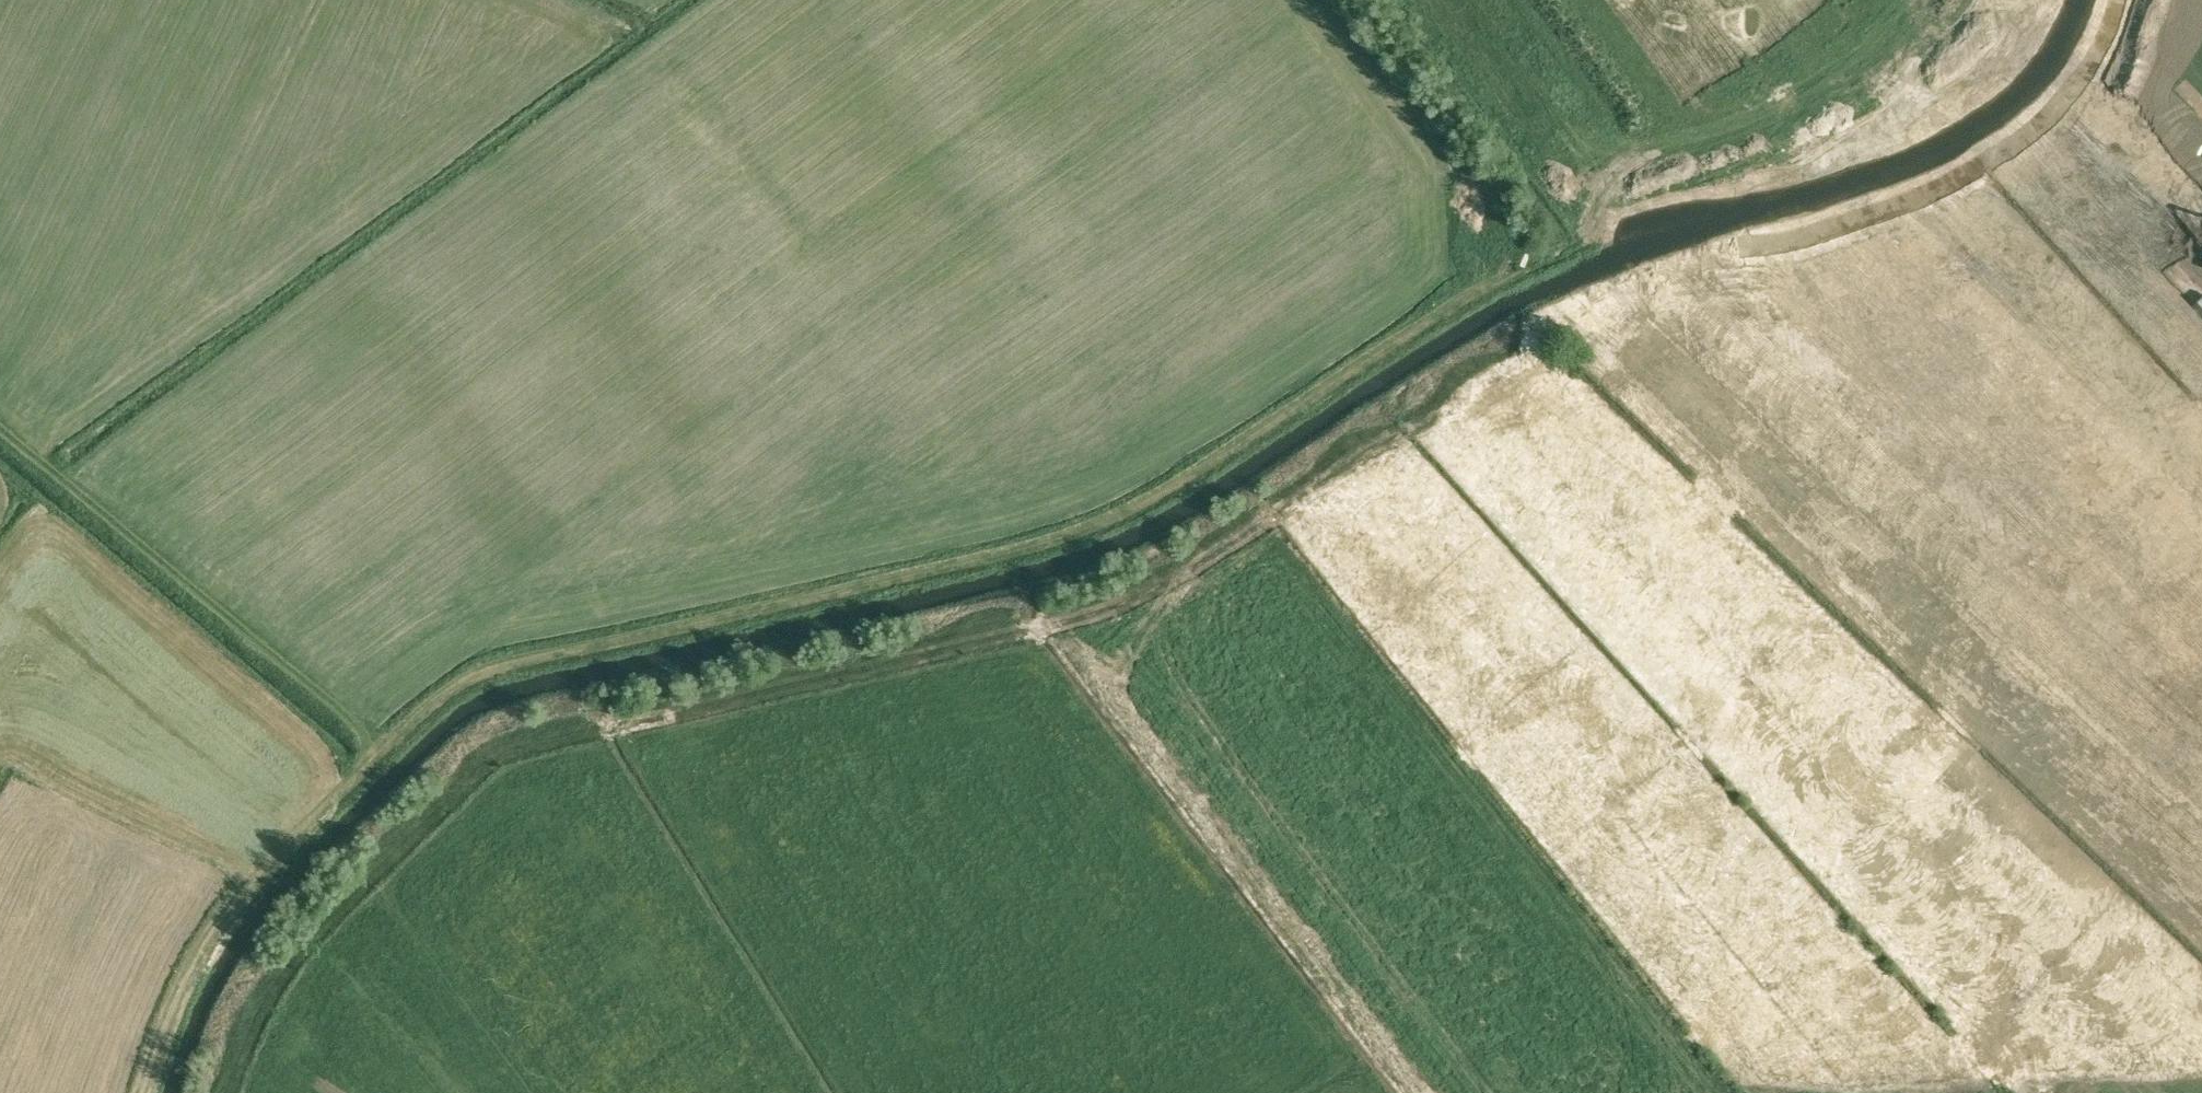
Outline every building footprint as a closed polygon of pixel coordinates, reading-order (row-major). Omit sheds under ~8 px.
[(4,871),(10,858),(0,854),(0,869),(4,871)]
